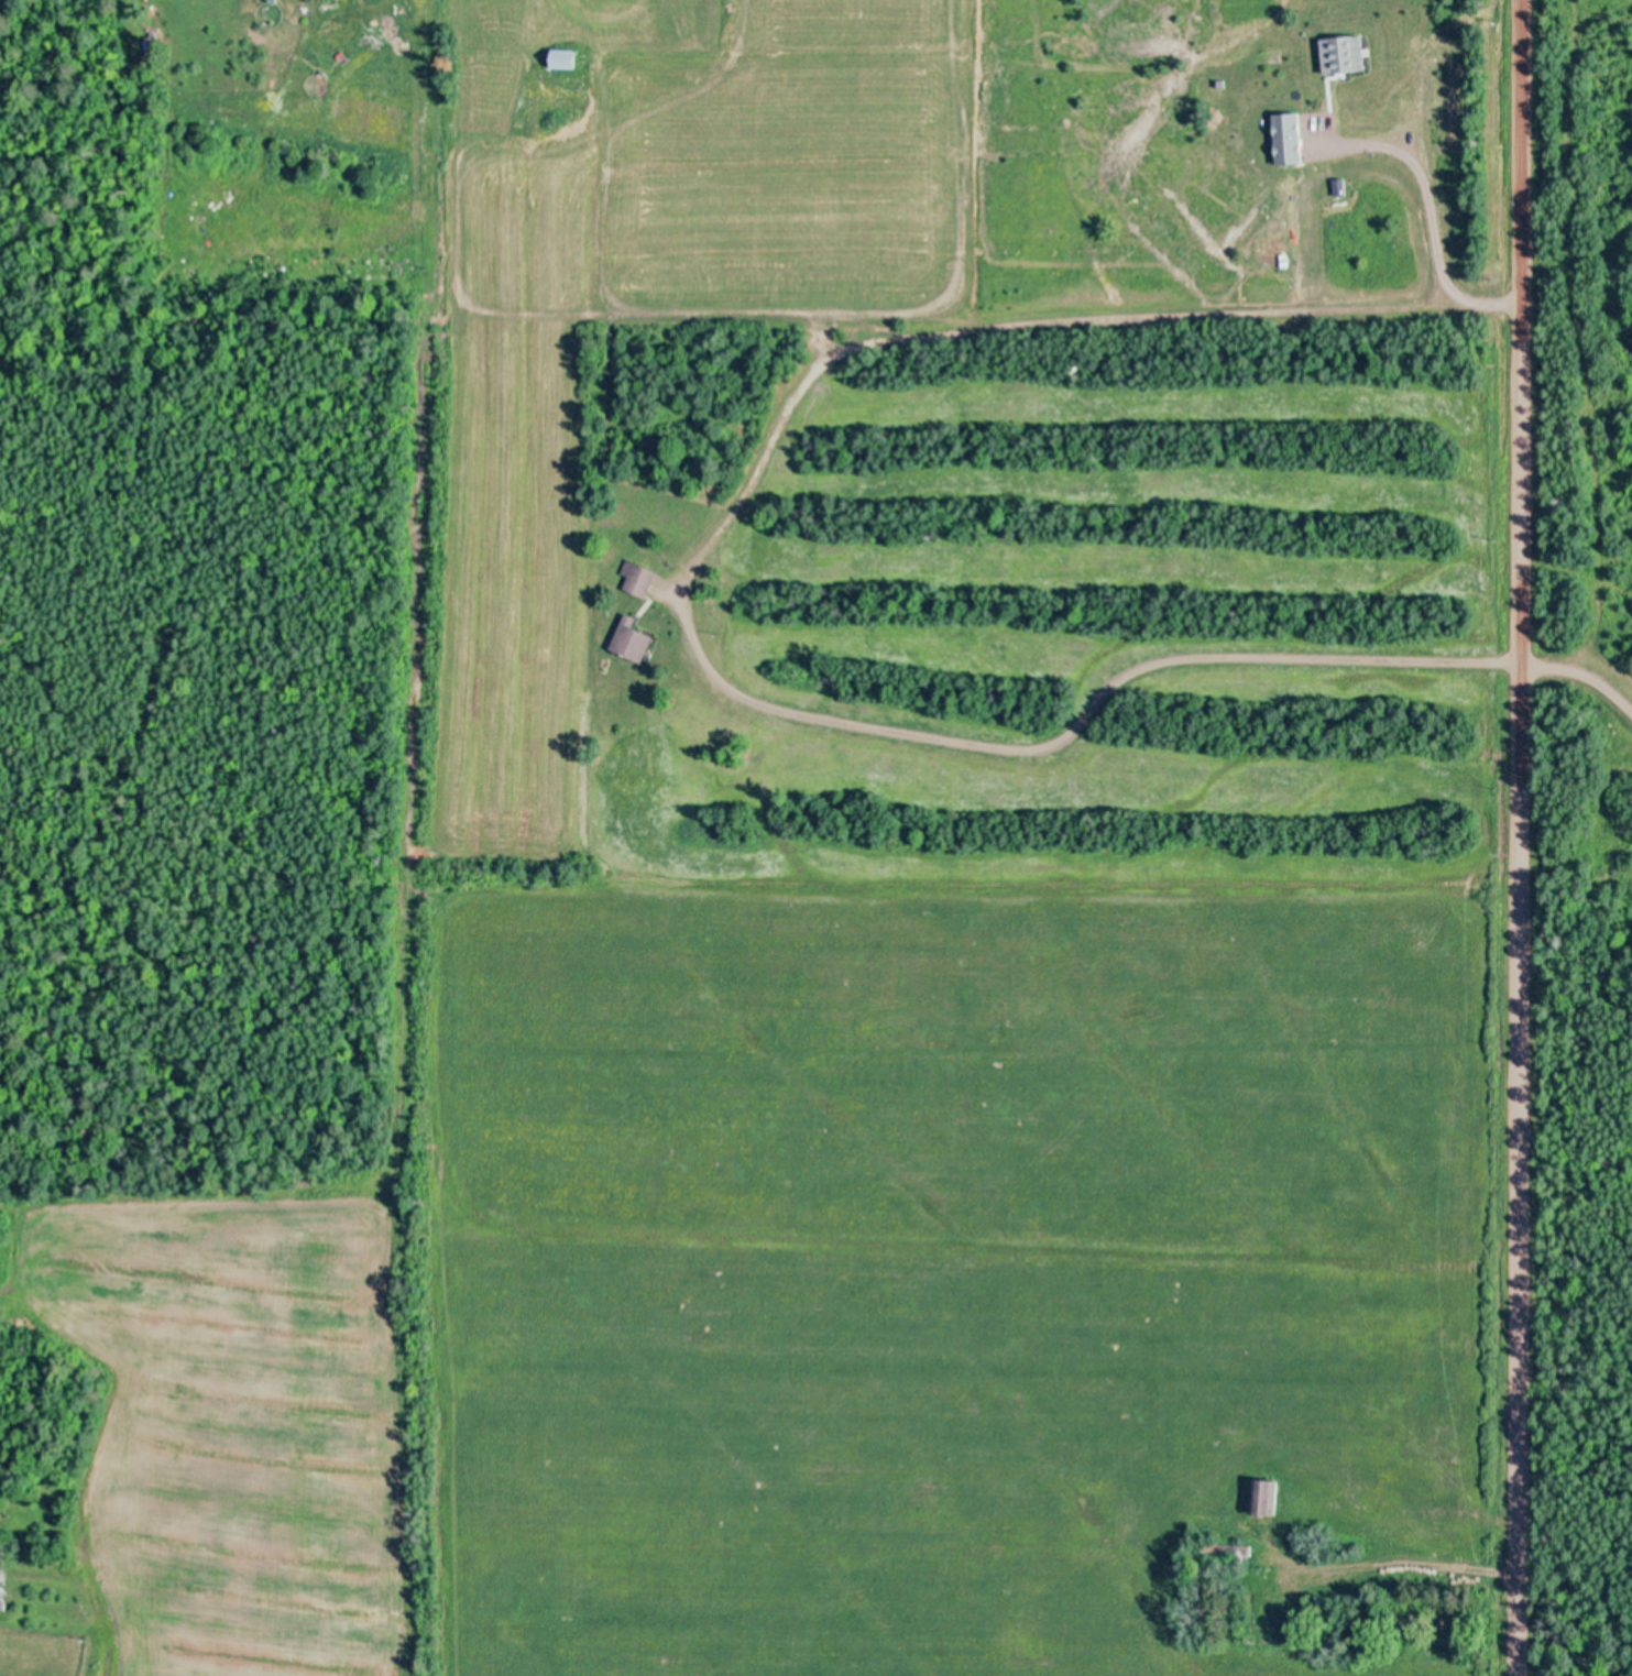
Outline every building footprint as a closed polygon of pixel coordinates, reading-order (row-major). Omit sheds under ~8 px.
[(1326,73),(1324,40),(1363,35),(1367,68),(1326,73)] [(554,48),(577,50),(574,68),(552,66),(554,48)] [(1301,112),(1303,162),(1280,163),(1278,113),(1301,112)] [(1293,194),(1276,195),(1277,212),(1294,211),(1293,194)] [(629,578),(623,574),(629,558),(658,570),(646,598),(625,589),(629,578)] [(632,624),(654,634),(642,662),(610,648),(626,613),(635,617),(632,624)] [(1275,1513),(1251,1512),(1252,1479),(1277,1480),(1275,1513)] [(1236,1557),(1236,1553),(1202,1551),(1202,1543),(1250,1546),(1250,1558),(1236,1557)]
